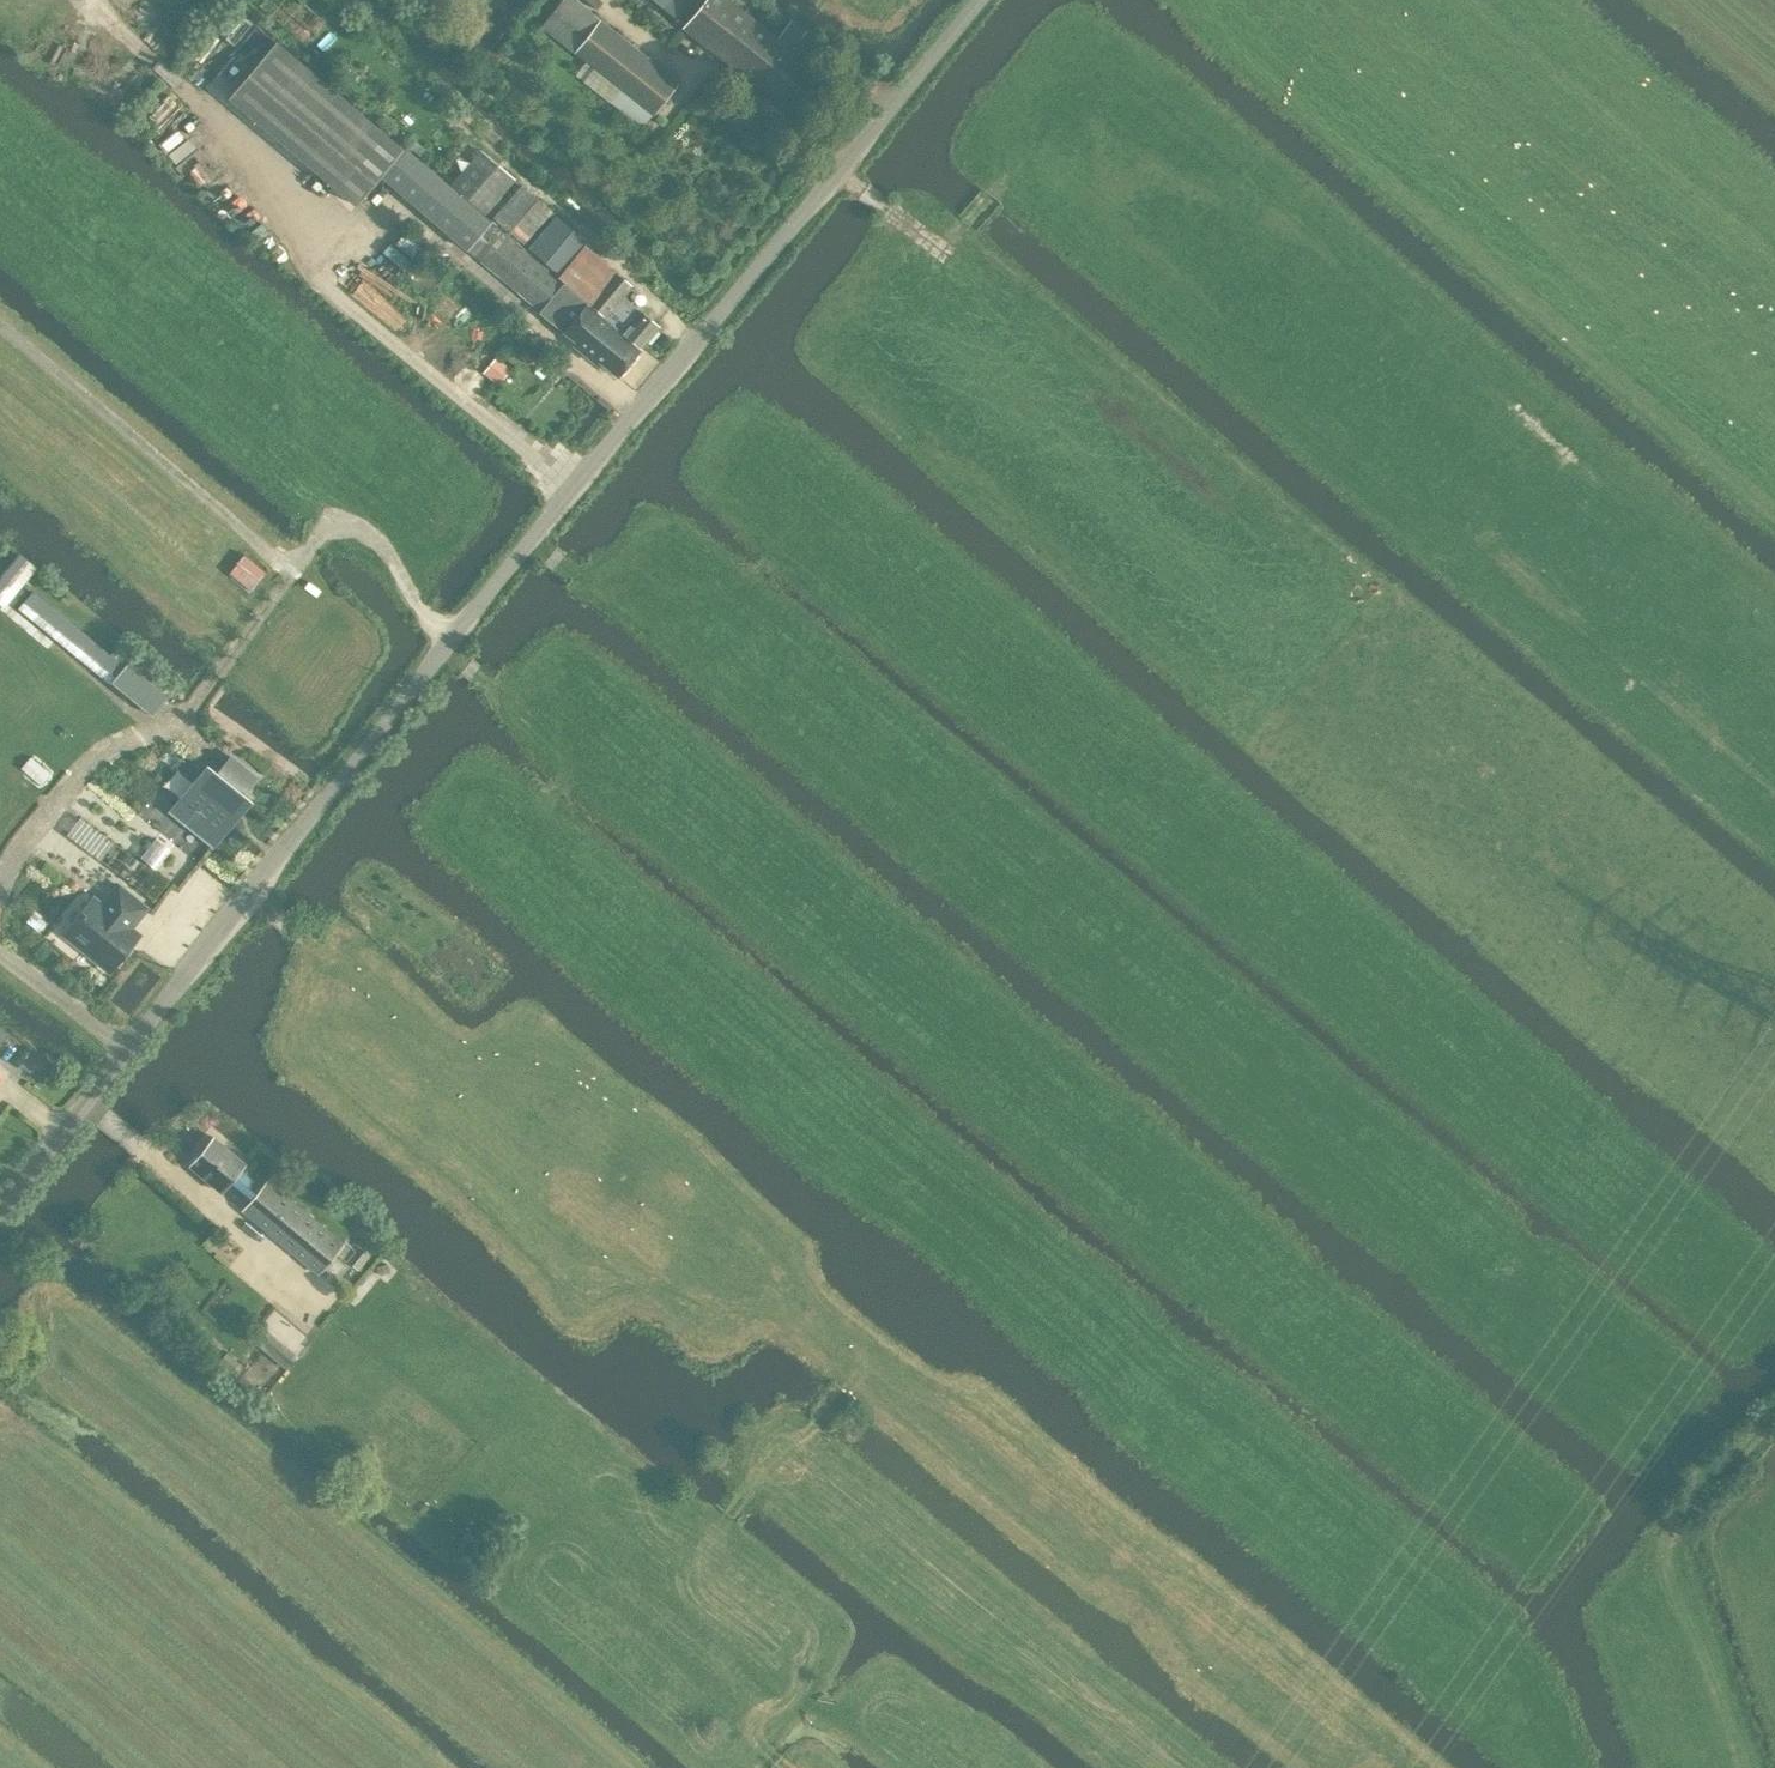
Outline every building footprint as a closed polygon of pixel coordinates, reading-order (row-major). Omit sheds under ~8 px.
[(542,25),(621,88),(611,101),(627,113),(643,126),(678,81),(575,0),(562,0),(542,25)] [(677,19),(692,0),(652,0),(677,19)] [(684,27),(795,115),(826,76),(791,49),(805,32),(791,21),(777,38),(729,0),(705,0),(684,27)] [(357,205),(381,176),(404,149),(276,41),(229,96),(357,205)] [(404,149),(381,176),(467,249),(492,220),(406,147),(404,149)] [(472,161),(451,184),(485,212),(514,178),(481,150),(472,161)] [(796,156),(790,163),(797,168),(802,160),(796,156)] [(495,218),(525,244),(553,211),(523,185),(495,218)] [(555,216),(527,249),(558,275),(586,242),(555,216)] [(492,220),(467,249),(540,311),(564,283),(565,282),(492,220)] [(641,347),(659,326),(622,296),(631,285),(613,271),(598,289),(581,276),(571,288),(641,347)] [(623,336),(625,333),(564,283),(540,311),(586,349),(583,352),(596,363),(599,360),(618,375),(639,349),(623,336)] [(126,662),(110,681),(130,698),(146,679),(126,662)] [(206,763),(170,807),(205,836),(220,835),(248,801),(241,795),(256,777),(230,755),(217,772),(206,763)] [(94,894),(63,932),(110,970),(129,947),(126,944),(135,934),(137,936),(139,934),(130,927),(146,908),(116,884),(102,901),(94,894)] [(0,1027),(0,1044),(8,1034),(0,1027)] [(196,1151),(190,1158),(190,1165),(223,1192),(232,1182),(254,1200),(245,1210),(319,1273),(345,1243),(270,1180),(265,1187),(246,1172),(251,1166),(247,1163),(214,1136),(203,1150),(196,1151)] [(253,1342),(286,1369),(298,1355),(265,1328),(253,1342)]
